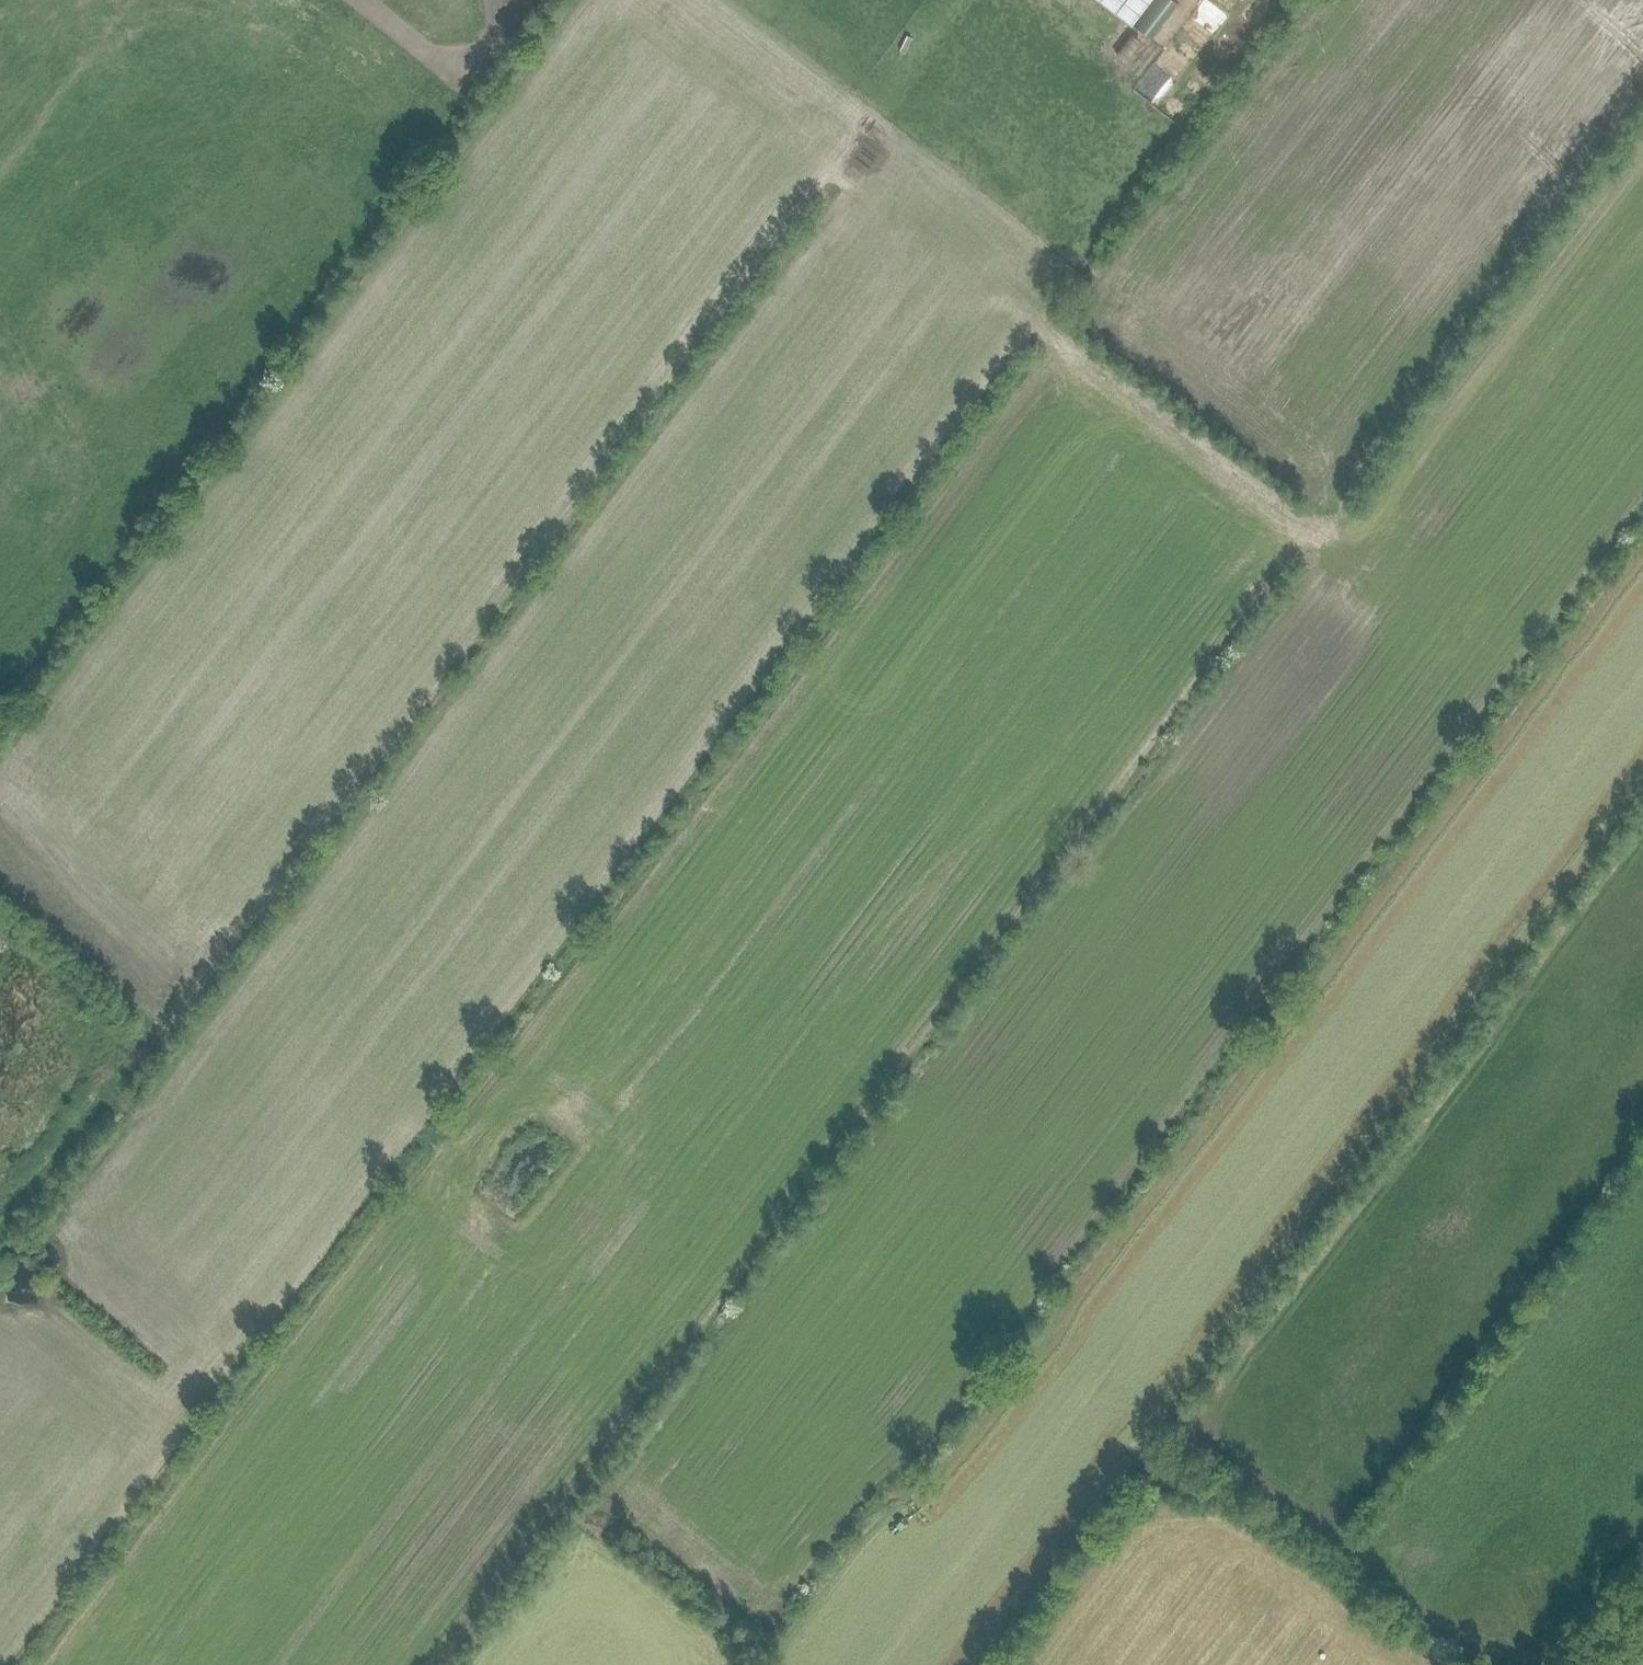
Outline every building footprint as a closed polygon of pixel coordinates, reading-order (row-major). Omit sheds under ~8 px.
[(1152,0),(1096,0),(1131,27),(1152,0)] [(1134,26),(1148,39),(1158,28),(1153,23),(1161,15),(1152,7),(1134,26)]
